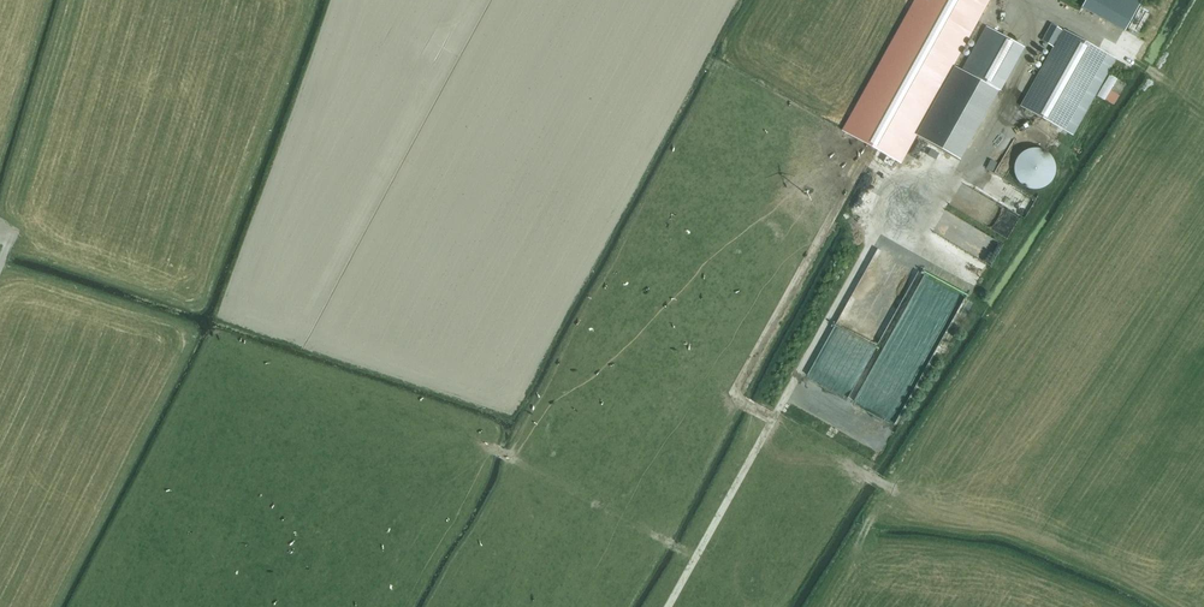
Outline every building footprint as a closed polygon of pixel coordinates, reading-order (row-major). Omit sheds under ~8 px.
[(844,131),(876,149),(900,162),(990,0),(917,0),(844,131)] [(1124,31),(1142,1),(1140,0),(1086,0),(1082,7),(1124,31)] [(1146,9),(1140,6),(1128,28),(1135,31),(1146,9)] [(1072,135),(1115,59),(1064,30),(1064,31),(1061,30),(1062,30),(1052,24),(1043,41),(1054,48),(1021,106),(1072,135)] [(999,89),(1022,47),(987,27),(963,70),(999,89)] [(916,136),(960,161),(999,92),(955,67),(916,136)] [(1117,80),(1109,75),(1097,97),(1104,102),(1117,80)] [(1054,162),(1054,161),(1054,160),(1052,157),(1051,156),(1051,155),(1049,154),(1047,151),(1045,151),(1044,150),(1042,149),(1040,149),(1039,148),(1037,148),(1032,148),(1031,148),(1030,149),(1028,149),(1027,149),(1026,150),(1025,150),(1023,151),(1021,153),(1019,155),(1019,156),(1018,156),(1017,157),(1016,159),(1016,160),(1015,162),(1015,163),(1014,169),(1014,170),(1014,172),(1016,177),(1017,180),(1020,183),(1024,187),(1026,187),(1027,188),(1028,188),(1029,188),(1031,189),(1032,189),(1037,189),(1039,189),(1042,188),(1045,187),(1048,185),(1051,181),(1052,180),(1053,178),(1054,177),(1055,174),(1056,170),(1056,167),(1055,166),(1055,163),(1054,162)] [(1020,220),(1005,208),(1000,214),(1004,217),(999,224),(1010,233),(1020,220)] [(1006,243),(947,210),(935,231),(994,265),(1006,243)] [(908,410),(929,364),(887,346),(873,378),(891,386),(887,395),(895,398),(893,403),(908,410)]
